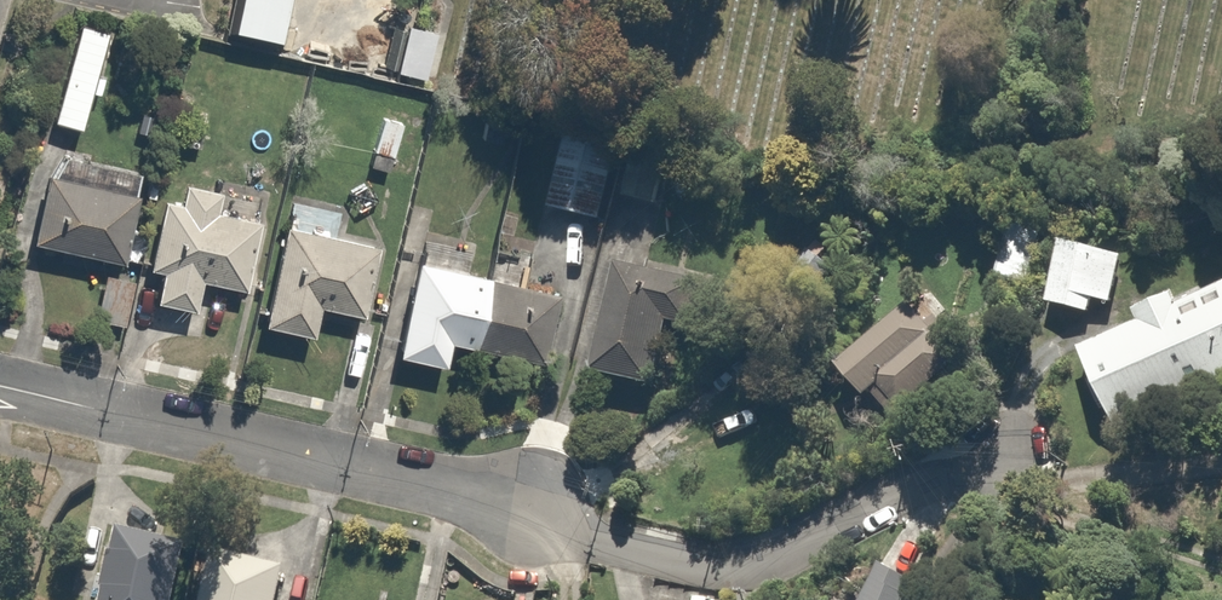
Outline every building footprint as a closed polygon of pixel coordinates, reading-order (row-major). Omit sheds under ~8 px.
[(239,38),(290,46),(297,0),(245,0),(239,38)] [(452,27),(410,20),(402,69),(445,76),(452,27)] [(127,33),(81,23),(71,70),(117,79),(127,33)] [(403,119),(380,115),(373,167),(395,170),(403,119)] [(619,149),(568,139),(555,208),(606,218),(619,149)] [(660,177),(626,172),(621,200),(656,206),(660,177)] [(142,190),(52,177),(42,243),(132,256),(142,190)] [(253,193),(190,182),(186,203),(169,200),(157,268),(167,270),(162,297),(209,305),(214,279),(254,287),(267,217),(250,214),(253,193)] [(349,212),(288,204),(272,324),(318,330),(321,306),(374,313),(383,245),(345,240),(349,212)] [(1122,250),(1065,234),(1045,303),(1085,315),(1089,302),(1105,306),(1122,250)] [(469,254),(423,245),(403,349),(449,358),(452,343),(557,363),(570,295),(465,274),(469,254)] [(708,280),(614,265),(596,370),(658,380),(668,319),(701,324),(708,280)] [(130,325),(139,280),(109,274),(101,319),(130,325)] [(1219,276),(1126,307),(1132,326),(1075,345),(1099,416),(1221,375),(1221,287),(1219,276)] [(938,335),(908,296),(822,359),(846,392),(860,382),(878,406),(930,368),(917,350),(938,335)] [(118,547),(106,599),(174,599),(183,561),(118,547)] [(856,558),(837,599),(866,599),(880,569),(856,558)] [(213,561),(206,599),(310,599),(314,579),(213,561)]
